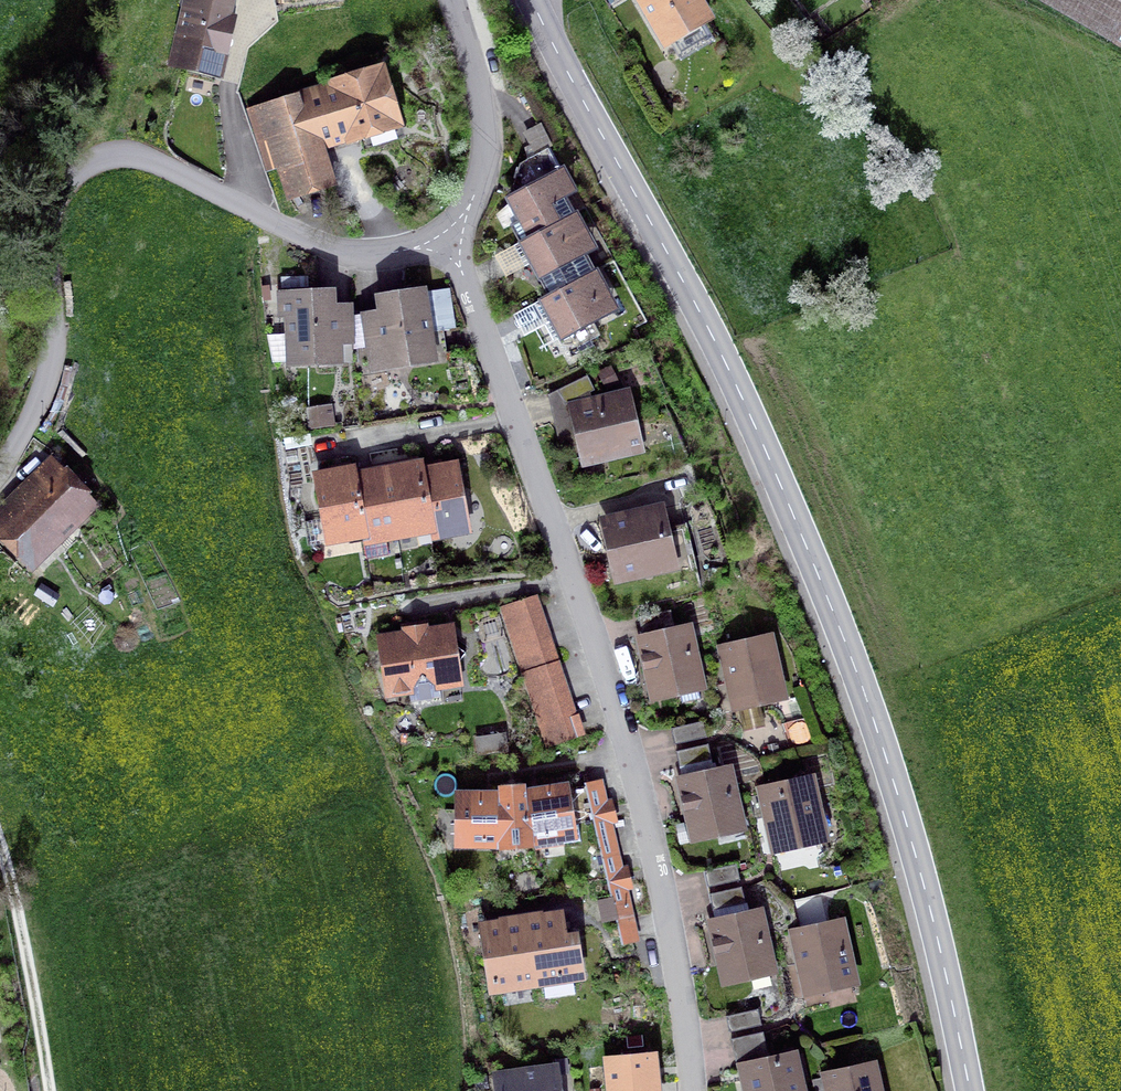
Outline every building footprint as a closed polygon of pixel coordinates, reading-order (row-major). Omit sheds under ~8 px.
[(171,58),(215,69),(231,0),(192,0),(190,9),(183,8),(171,58)] [(666,43),(709,18),(699,0),(641,0),(666,43)] [(1113,39),(1120,25),(1120,0),(1045,0),(1113,39)] [(1113,39),(1120,44),(1120,25),(1113,39)] [(358,133),(361,142),(385,135),(382,125),(393,122),(378,75),(252,113),(269,169),(279,166),(288,195),(332,182),(321,144),(358,133)] [(543,118),(521,129),(536,159),(558,149),(543,118)] [(510,224),(520,242),(573,213),(557,183),(545,190),(541,184),(517,196),(521,203),(512,207),(519,219),(510,224)] [(577,241),(586,236),(573,213),(520,242),(549,295),(594,271),(577,241)] [(598,299),(606,294),(594,271),(549,295),(540,299),(561,338),(606,314),(598,299)] [(333,355),(333,339),(337,338),(336,313),(331,313),(330,293),(316,294),(311,289),(306,294),(283,295),(284,317),(289,317),(290,341),(295,341),(296,361),(321,360),(321,356),(333,355)] [(446,352),(443,331),(428,333),(422,292),(404,295),(398,291),(394,297),(380,299),(384,320),(365,323),(368,347),(387,344),(391,365),(415,361),(414,356),(446,352)] [(558,390),(565,405),(594,390),(587,375),(558,390)] [(573,408),(585,460),(629,449),(623,424),(630,422),(624,396),(598,402),(596,397),(573,408)] [(308,412),(310,427),(327,425),(325,410),(308,412)] [(398,535),(430,529),(432,542),(434,541),(433,536),(419,464),(386,470),(398,535)] [(455,465),(422,471),(420,464),(419,464),(433,536),(467,530),(455,465)] [(365,547),(364,541),(351,469),(317,476),(325,519),(304,523),(308,544),(362,534),(364,547),(365,547)] [(389,554),(386,537),(398,535),(386,470),(354,476),(352,469),(351,469),(364,541),(365,547),(368,558),(389,554)] [(0,521),(0,531),(26,558),(83,503),(52,470),(0,521)] [(666,559),(673,591),(695,586),(684,535),(666,539),(659,510),(605,523),(618,577),(647,570),(646,563),(666,559)] [(503,610),(547,743),(577,733),(533,600),(503,610)] [(638,617),(642,633),(674,626),(670,610),(638,617)] [(439,683),(456,680),(453,665),(457,664),(466,653),(455,644),(450,645),(448,629),(423,633),(422,628),(408,630),(409,635),(384,639),(387,657),(381,666),(389,671),(392,690),(408,687),(410,701),(441,696),(439,683)] [(697,679),(699,686),(715,682),(708,653),(692,656),(686,629),(643,639),(646,651),(641,658),(643,667),(650,672),(656,696),(679,690),(677,683),(697,679)] [(780,696),(767,639),(708,653),(715,682),(731,678),(736,698),(756,694),(757,701),(780,696)] [(671,728),(674,744),(706,737),(703,721),(671,728)] [(507,748),(505,734),(477,738),(479,752),(507,748)] [(676,751),(679,767),(711,760),(708,744),(676,751)] [(738,820),(739,824),(754,819),(749,796),(733,800),(726,770),(683,780),(686,792),(681,800),(683,808),(691,813),(696,837),(719,831),(718,824),(738,820)] [(765,790),(765,793),(749,796),(754,819),(770,816),(777,846),(821,837),(808,780),(765,790)] [(576,863),(603,858),(617,855),(600,783),(565,789),(571,834),(576,863)] [(522,848),(532,843),(531,840),(524,796),(525,796),(524,789),(500,791),(500,798),(501,798),(501,842),(500,846),(511,849),(522,848)] [(524,796),(531,840),(571,834),(565,789),(525,796),(524,796)] [(460,796),(460,842),(501,842),(501,798),(500,798),(460,796)] [(583,910),(628,904),(617,855),(603,858),(576,863),(583,910)] [(704,871),(708,887),(740,880),(736,864),(704,871)] [(709,894),(713,910),(745,902),(741,886),(709,894)] [(750,974),(748,968),(768,963),(757,913),(714,923),(717,935),(713,942),(715,950),(721,955),(727,980),(750,974)] [(529,921),(528,915),(521,917),(527,958),(533,957),(537,980),(579,974),(574,937),(562,939),(559,916),(529,921)] [(533,957),(527,958),(521,917),(513,918),(513,923),(484,928),(493,987),(537,980),(533,957)] [(796,933),(808,990),(852,980),(839,923),(796,933)] [(726,1016),(729,1032),(761,1025),(758,1009),(726,1016)] [(738,1068),(746,1066),(770,1061),(763,1031),(731,1039),(738,1068)] [(652,1055),(608,1060),(611,1090),(656,1090),(652,1055)] [(770,1061),(746,1066),(749,1077),(741,1078),(744,1090),(797,1090),(789,1056),(770,1061)] [(871,1066),(812,1079),(814,1090),(877,1090),(871,1066)] [(555,1067),(496,1076),(498,1090),(559,1090),(555,1067)]
